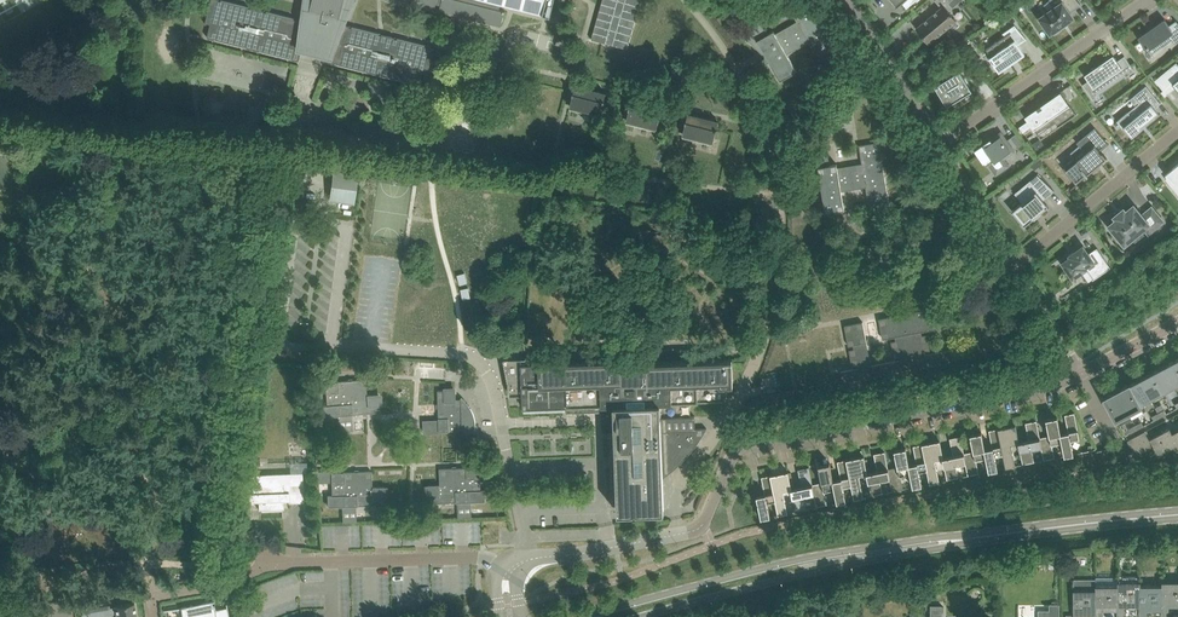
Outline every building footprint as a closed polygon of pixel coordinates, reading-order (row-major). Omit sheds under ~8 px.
[(301,19),(226,0),(211,0),(206,24),(207,24),(207,23),(211,24),(208,37),(299,60),(302,51),(308,52),(307,56),(322,60),(323,56),(329,58),(328,61),(420,84),(424,71),(427,71),(427,73),(428,73),(435,47),(347,24),(356,0),(303,0),(301,19)] [(435,8),(436,3),(441,5),(440,9),(439,11),(501,27),(506,10),(499,9),(501,3),(550,16),(554,0),(405,0),(435,8)] [(591,39),(627,49),(641,0),(602,0),(591,39)] [(808,0),(797,0),(788,5),(797,21),(775,33),(774,30),(767,34),(758,16),(737,28),(761,52),(768,62),(770,61),(780,80),(796,70),(787,54),(809,42),(821,63),(839,53),(808,0)] [(892,2),(891,3),(893,5),(894,5),(896,7),(902,2),(906,7),(905,8),(906,8),(916,0),(890,0),(892,2)] [(941,7),(916,28),(928,43),(956,20),(949,11),(952,7),(948,2),(951,0),(935,0),(941,7)] [(1062,2),(1039,17),(1050,33),(1073,17),(1069,11),(1079,3),(1077,0),(1060,0),(1062,2)] [(1148,28),(1148,30),(1137,37),(1145,48),(1147,47),(1152,53),(1172,39),(1175,43),(1177,41),(1177,23),(1176,20),(1169,25),(1164,19),(1149,29),(1148,28)] [(989,58),(999,72),(1025,54),(1018,44),(1026,39),(1014,25),(1002,33),(1003,34),(1003,33),(1005,36),(986,49),(991,56),(989,58)] [(1134,70),(1124,56),(1117,61),(1113,54),(1084,74),(1090,83),(1084,86),(1083,84),(1082,84),(1092,99),(1099,95),(1098,93),(1124,75),(1125,77),(1134,70)] [(956,55),(964,67),(934,86),(947,106),(972,90),(960,71),(972,63),(968,58),(961,62),(959,60),(960,59),(959,59),(957,56),(958,55),(957,55),(956,55)] [(1155,80),(1164,91),(1172,83),(1177,90),(1177,76),(1170,67),(1155,80)] [(818,86),(820,91),(829,86),(827,81),(818,86)] [(1131,136),(1142,128),(1141,127),(1159,112),(1155,108),(1161,103),(1146,85),(1133,96),(1139,103),(1117,121),(1118,122),(1119,121),(1131,136)] [(598,112),(600,113),(605,93),(575,86),(570,106),(584,109),(583,112),(597,115),(598,112)] [(1025,115),(1028,120),(1019,126),(1023,132),(1032,125),(1037,134),(1038,133),(1061,116),(1065,122),(1077,114),(1061,91),(1050,99),(1049,98),(1041,104),(1043,107),(1039,110),(1037,107),(1025,115)] [(654,127),(656,128),(662,107),(631,99),(626,120),(640,123),(639,126),(653,129),(654,127)] [(710,141),(713,142),(718,121),(687,114),(682,134),(696,137),(696,140),(710,143),(710,141)] [(1066,169),(1065,170),(1076,183),(1086,174),(1087,175),(1102,163),(1101,162),(1106,157),(1102,152),(1101,153),(1099,150),(1107,144),(1108,145),(1109,144),(1095,127),(1077,142),(1085,153),(1076,160),(1074,158),(1064,166),(1066,169)] [(990,139),(990,140),(975,150),(986,166),(989,164),(996,174),(997,174),(996,174),(1008,166),(1008,165),(1009,165),(1008,165),(1003,158),(1014,151),(1001,132),(1000,132),(990,139)] [(1011,137),(1019,148),(1023,144),(1016,134),(1011,137)] [(870,211),(890,208),(879,142),(859,145),(862,164),(837,167),(836,164),(829,165),(826,146),(803,149),(815,174),(819,173),(825,212),(844,209),(841,190),(866,186),(870,211)] [(1037,160),(1031,165),(1035,170),(1040,165),(1037,160)] [(286,162),(282,189),(298,191),(301,164),(286,162)] [(1177,194),(1177,164),(1165,174),(1167,177),(1165,179),(1177,194)] [(333,170),(330,201),(354,203),(358,172),(333,170)] [(1016,193),(1022,202),(1012,211),(1024,225),(1048,205),(1043,200),(1054,191),(1038,175),(1016,193)] [(542,193),(544,184),(533,181),(531,190),(542,193)] [(670,200),(676,201),(677,194),(670,192),(669,198),(666,197),(665,204),(669,204),(670,200)] [(1125,243),(1144,227),(1149,232),(1162,221),(1151,208),(1141,216),(1133,206),(1126,213),(1123,210),(1115,217),(1118,219),(1110,226),(1125,243)] [(1068,255),(1069,256),(1061,262),(1072,278),(1086,269),(1093,280),(1111,268),(1097,247),(1089,253),(1083,245),(1068,255)] [(921,270),(918,260),(907,263),(910,274),(921,270)] [(1065,311),(1069,318),(1078,314),(1072,306),(1065,311)] [(866,342),(867,342),(863,322),(844,325),(848,346),(853,345),(854,348),(849,349),(852,365),(857,364),(857,368),(841,371),(845,392),(914,379),(914,377),(918,377),(918,378),(959,370),(956,355),(955,355),(955,351),(954,348),(926,354),(925,351),(930,350),(929,343),(927,334),(922,335),(921,331),(938,328),(936,321),(935,315),(934,308),(913,312),(910,313),(910,312),(899,315),(895,316),(895,315),(879,319),(881,333),(882,333),(883,338),(889,337),(889,338),(895,336),(896,340),(891,341),(894,357),(899,356),(900,360),(871,365),(866,342)] [(1167,365),(1177,385),(1177,384),(1177,359),(1167,365)] [(627,360),(521,363),(522,367),(523,395),(523,408),(567,406),(567,411),(567,412),(602,411),(603,432),(615,431),(618,513),(664,511),(663,477),(663,470),(676,463),(674,460),(690,451),(690,452),(696,445),(702,437),(707,428),(695,429),(695,416),(690,416),(661,417),(660,403),(690,401),(725,400),(724,390),(733,390),(732,360),(645,363),(627,363),(627,360)] [(1167,365),(1154,371),(1165,391),(1177,385),(1167,365)] [(1154,371),(1142,378),(1153,398),(1165,391),(1154,371)] [(1142,378),(1130,384),(1140,404),(1153,398),(1142,378)] [(363,413),(367,413),(380,412),(378,394),(366,395),(366,388),(365,379),(352,380),(348,381),(348,380),(338,381),(336,381),(337,382),(326,382),(325,381),(310,383),(311,392),(326,391),(326,392),(327,405),(322,406),(323,408),(324,416),(351,414),(353,414),(363,413)] [(1130,384),(1118,391),(1128,411),(1140,404),(1130,384)] [(450,431),(463,430),(463,433),(476,432),(476,425),(476,421),(475,418),(474,415),(473,412),(472,409),(470,406),(468,404),(466,401),(464,399),(461,397),(461,399),(460,399),(456,399),(455,390),(438,391),(438,404),(439,404),(439,408),(438,408),(439,418),(439,419),(439,420),(424,421),(424,433),(441,432),(441,431),(449,430),(449,431),(450,431)] [(1116,417),(1128,411),(1118,391),(1105,397),(1116,417)] [(764,410),(763,404),(747,407),(748,414),(764,411),(764,410)] [(1165,409),(1158,413),(1160,417),(1167,414),(1165,409)] [(1061,433),(1063,442),(1062,442),(1065,455),(1074,453),(1071,440),(1080,438),(1074,413),(1065,415),(1068,432),(1061,433)] [(1040,437),(1042,446),(1041,446),(1044,459),(1055,457),(1052,444),(1062,442),(1063,442),(1061,433),(1057,416),(1046,418),(1049,435),(1040,437)] [(1138,417),(1133,420),(1135,425),(1137,429),(1144,426),(1142,421),(1141,422),(1138,417)] [(1019,442),(1018,442),(1023,464),(1034,461),(1032,448),(1041,446),(1042,446),(1040,437),(1037,420),(1025,423),(1029,440),(1019,442)] [(1016,425),(998,428),(1003,454),(1006,467),(1016,465),(1011,444),(1018,442),(1019,442),(1016,425)] [(1129,444),(1135,455),(1154,445),(1156,449),(1155,449),(1158,454),(1177,444),(1177,446),(1177,429),(1172,432),(1170,427),(1151,437),(1147,430),(1128,440),(1129,444)] [(985,449),(987,457),(986,458),(989,471),(998,469),(995,455),(1003,454),(998,428),(989,430),(993,447),(985,449)] [(965,453),(966,461),(965,462),(968,475),(979,473),(976,459),(986,458),(987,457),(985,449),(982,432),(970,434),(973,451),(965,453)] [(944,457),(944,458),(943,458),(947,479),(959,477),(956,464),(965,462),(966,461),(965,453),(961,436),(950,438),(954,455),(944,457)] [(325,440),(315,440),(316,461),(325,461),(325,440)] [(940,440),(922,444),(927,469),(930,483),(940,481),(935,459),(943,458),(944,458),(944,457),(940,440)] [(910,464),(912,473),(910,473),(913,486),(922,484),(920,471),(927,469),(922,444),(913,446),(917,462),(910,464)] [(889,468),(891,477),(889,477),(892,491),(903,488),(900,475),(910,473),(912,473),(910,464),(906,447),(894,450),(898,466),(889,468)] [(889,477),(891,477),(889,468),(885,451),(874,454),(878,471),(868,473),(867,474),(871,495),(883,493),(880,479),(889,477)] [(864,456),(846,459),(851,485),(854,498),(864,496),(859,475),(867,474),(868,473),(864,456)] [(833,480),(835,488),(834,489),(837,502),(846,500),(844,487),(851,485),(846,459),(837,461),(841,478),(833,480)] [(825,490),(834,489),(835,488),(833,480),(830,463),(818,465),(822,482),(812,484),(814,493),(816,506),(827,504),(825,490)] [(467,467),(457,468),(453,468),(440,468),(440,478),(440,485),(428,485),(429,503),(442,503),(442,502),(446,502),(456,502),(458,502),(485,501),(485,492),(485,490),(481,490),(480,478),(481,478),(481,476),(480,476),(480,475),(495,475),(495,465),(479,466),(479,467),(468,468),(468,467),(467,467)] [(804,495),(814,493),(812,484),(809,467),(798,469),(801,486),(792,488),(792,489),(791,489),(796,510),(807,508),(804,495)] [(367,505),(371,505),(384,505),(384,487),(372,487),(371,480),(372,480),(371,471),(358,471),(358,472),(354,472),(354,471),(344,472),(343,472),(332,472),(332,471),(317,472),(317,481),(332,481),(332,482),(331,482),(331,483),(332,495),(327,495),(327,498),(328,498),(328,506),(356,505),(356,506),(357,506),(367,505)] [(771,475),(776,500),(775,500),(779,514),(788,512),(783,491),(791,489),(792,489),(792,488),(788,471),(771,475)] [(303,472),(249,474),(249,486),(252,486),(252,494),(250,494),(250,501),(258,501),(259,509),(260,509),(282,508),(283,508),(284,508),(283,500),(288,499),(288,503),(304,502),(303,472)] [(768,502),(775,500),(776,500),(771,475),(761,477),(765,494),(757,495),(762,518),(771,516),(768,502)] [(1119,616),(1141,616),(1141,584),(1141,574),(1118,574),(1119,577),(1119,616)] [(1096,577),(1096,579),(1096,616),(1119,616),(1119,577),(1096,577)] [(1073,615),(1066,615),(1066,616),(1096,616),(1096,579),(1073,579),(1073,615)] [(1163,584),(1163,616),(1177,616),(1177,579),(1163,579),(1163,584)] [(1141,584),(1141,616),(1163,616),(1163,584),(1141,584)] [(81,602),(82,613),(105,609),(106,615),(116,614),(116,616),(136,616),(134,602),(115,606),(110,607),(108,598),(81,602)] [(180,606),(182,616),(229,616),(226,603),(226,607),(215,609),(215,606),(212,606),(212,602),(214,601),(214,600),(202,602),(203,604),(198,605),(197,604),(193,604),(192,604),(180,606)] [(943,604),(930,605),(931,616),(943,616),(943,604)] [(1060,604),(1049,604),(1049,610),(1038,610),(1038,616),(1060,616),(1060,604)]
